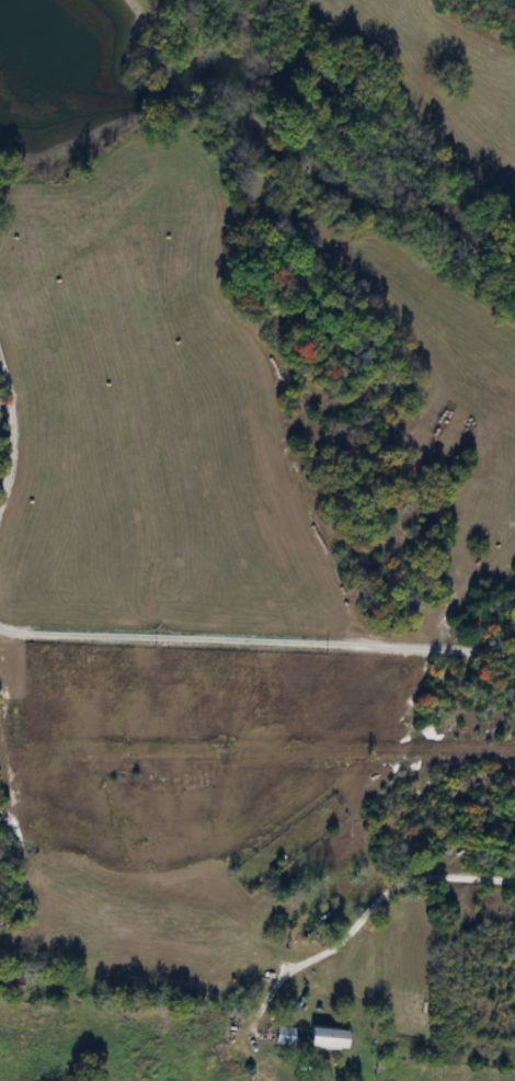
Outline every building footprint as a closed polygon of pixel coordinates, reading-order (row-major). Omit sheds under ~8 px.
[(274,1046),(293,1046),(293,1028),(274,1028),(274,1046)] [(344,1050),(345,1029),(308,1028),(308,1049),(344,1050)]
